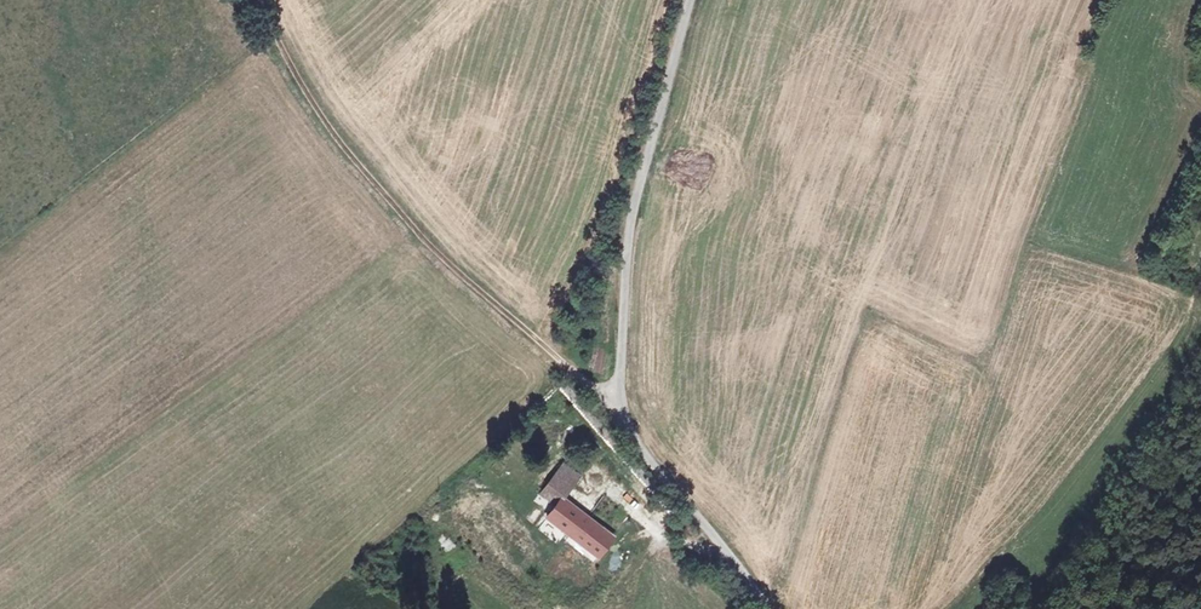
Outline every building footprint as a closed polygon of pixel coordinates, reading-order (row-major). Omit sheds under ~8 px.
[(565,463),(541,493),(553,502),(557,506),(556,507),(550,514),(548,517),(599,558),(614,538),(563,498),(573,486),(566,480),(573,471),(565,463)] [(573,471),(566,480),(573,486),(581,477),(573,471)] [(550,514),(556,507),(545,499),(539,506),(550,514)] [(617,545),(604,563),(615,571),(628,553),(617,545)]
